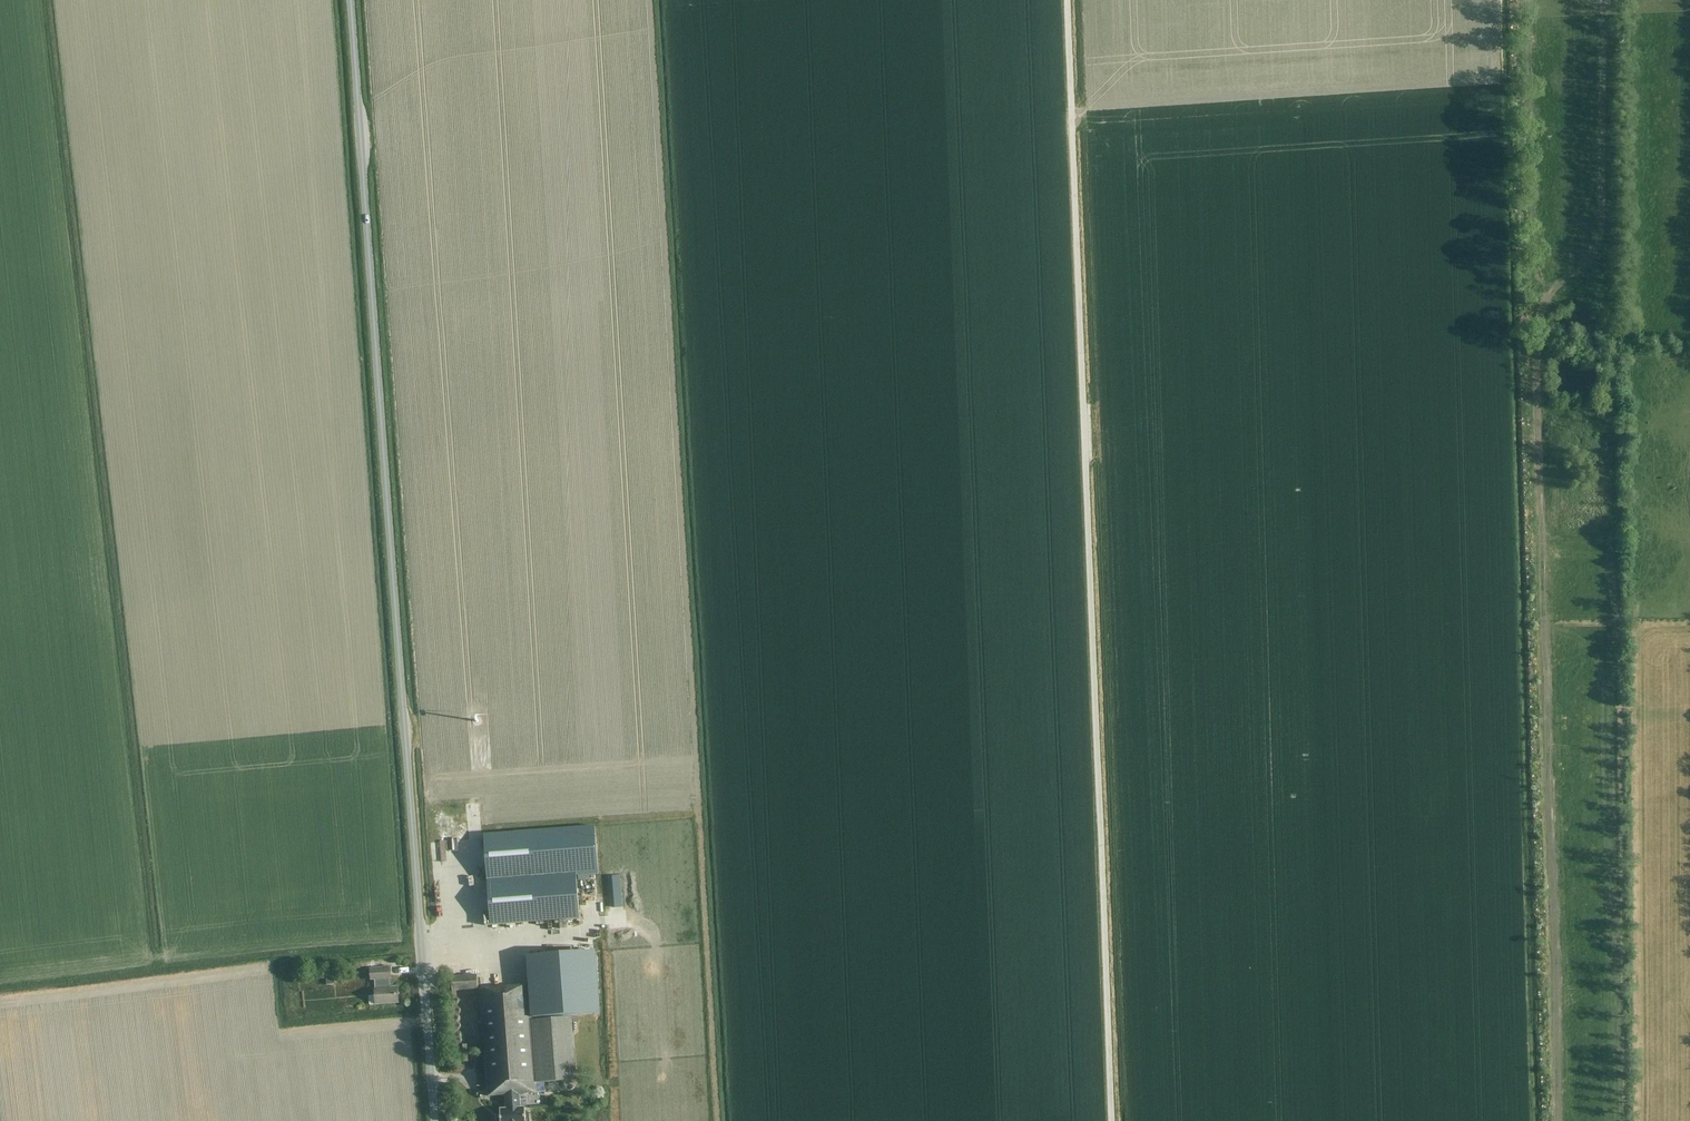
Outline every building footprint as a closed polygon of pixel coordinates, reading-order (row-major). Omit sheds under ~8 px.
[(595,826),(484,834),(490,925),(580,918),(577,875),(599,874),(595,826)] [(589,901),(589,909),(603,909),(603,899),(597,899),(598,901),(589,901)] [(479,989),(486,1088),(488,1088),(488,1096),(506,1095),(506,1109),(499,1109),(500,1120),(525,1120),(525,1107),(520,1108),(519,1094),(537,1092),(536,1082),(576,1079),(572,1017),(532,1020),(532,1018),(597,1013),(592,952),(558,955),(528,957),(529,959),(530,959),(531,977),(530,977),(530,978),(531,985),(533,1008),(531,1008),(529,985),(528,985),(479,988),(479,989)] [(391,978),(390,966),(370,968),(371,979),(374,979),(375,988),(374,988),(375,995),(369,996),(370,1005),(398,1002),(397,986),(390,987),(390,978),(391,978)] [(466,990),(467,994),(473,993),(473,990),(478,989),(477,974),(451,977),(452,991),(466,990)] [(457,1045),(459,1062),(469,1061),(467,1044),(457,1045)]
